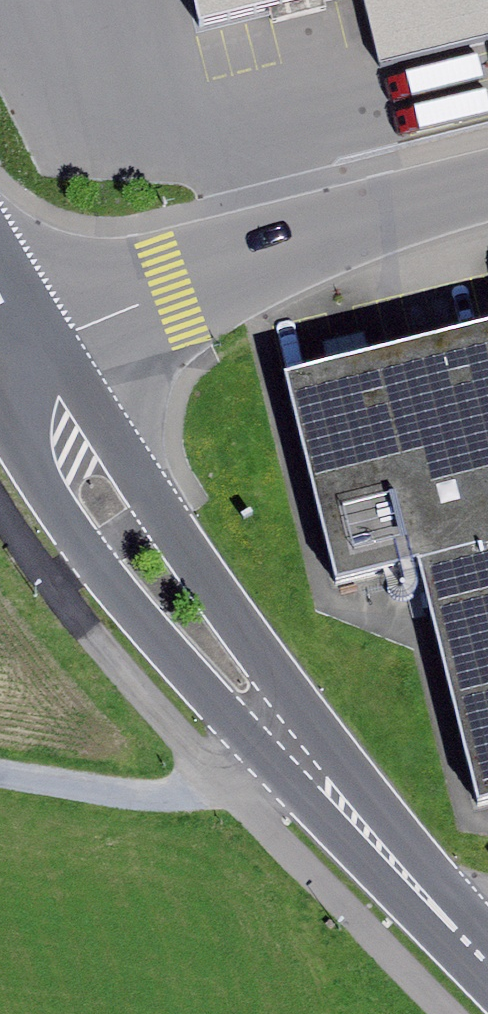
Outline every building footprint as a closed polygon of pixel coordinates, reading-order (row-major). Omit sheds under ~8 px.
[(198,13),(250,0),(195,0),(198,13)] [(386,52),(487,27),(487,0),(371,0),(386,52)] [(287,357),(336,566),(418,548),(478,789),(487,787),(487,309),(287,357)]
